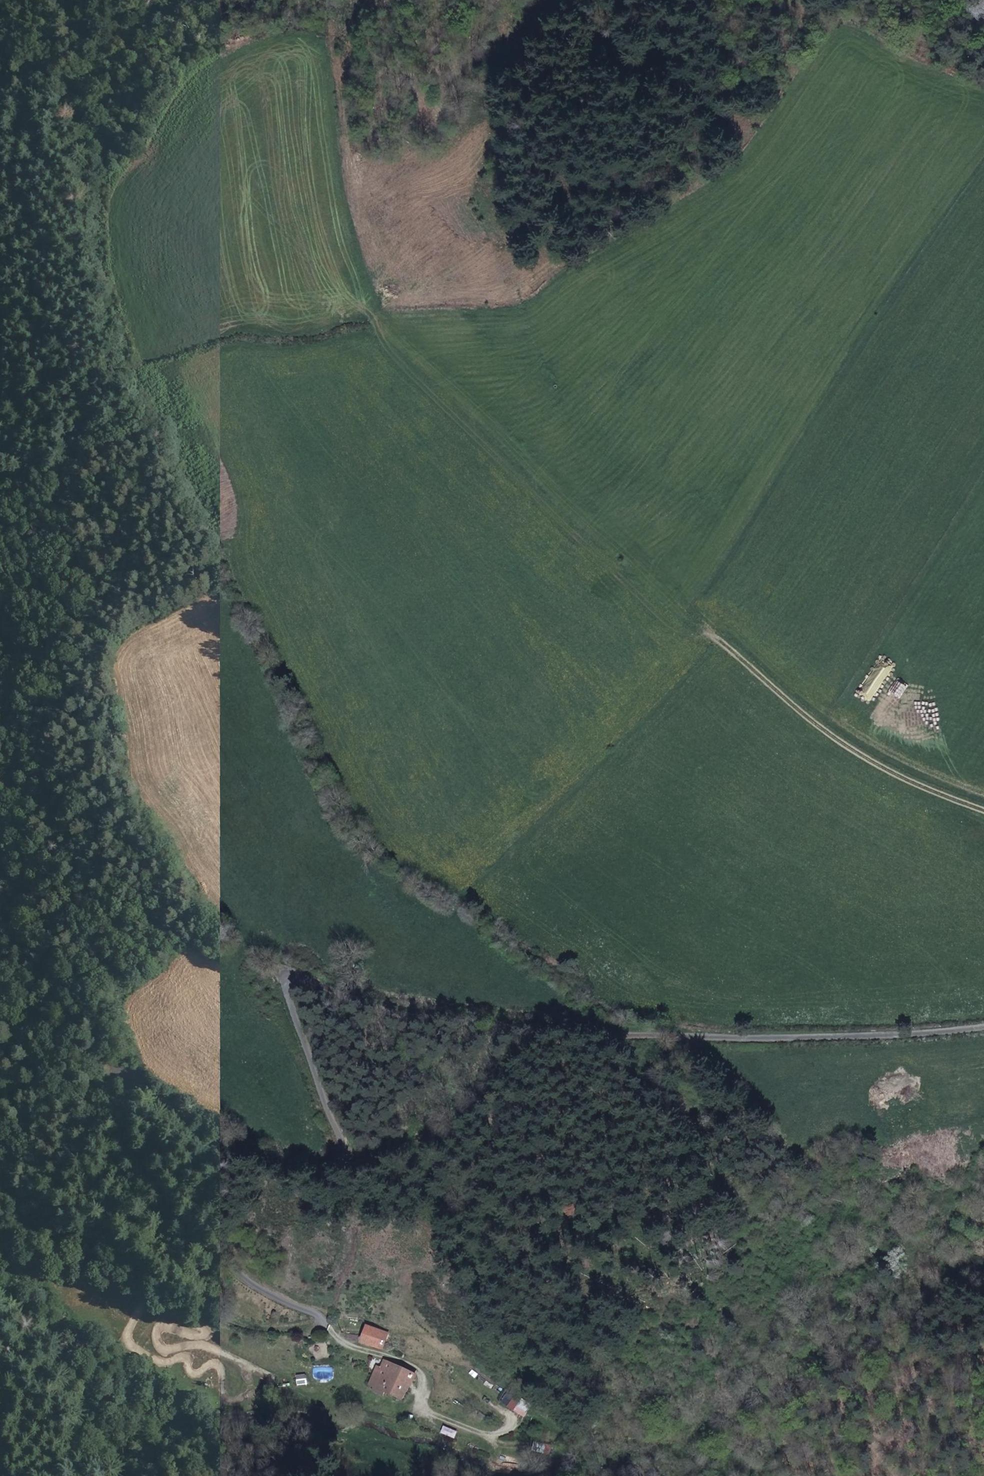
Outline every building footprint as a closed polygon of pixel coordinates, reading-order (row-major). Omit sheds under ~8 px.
[(382,1350),(388,1333),(365,1325),(359,1342),(382,1350)] [(376,1366),(368,1386),(403,1401),(415,1373),(384,1360),(381,1367),(376,1366)] [(305,1375),(295,1374),(295,1385),(305,1385),(305,1375)] [(513,1398),(508,1407),(524,1417),(530,1408),(513,1398)] [(535,1455),(550,1455),(550,1444),(535,1444),(535,1455)]
